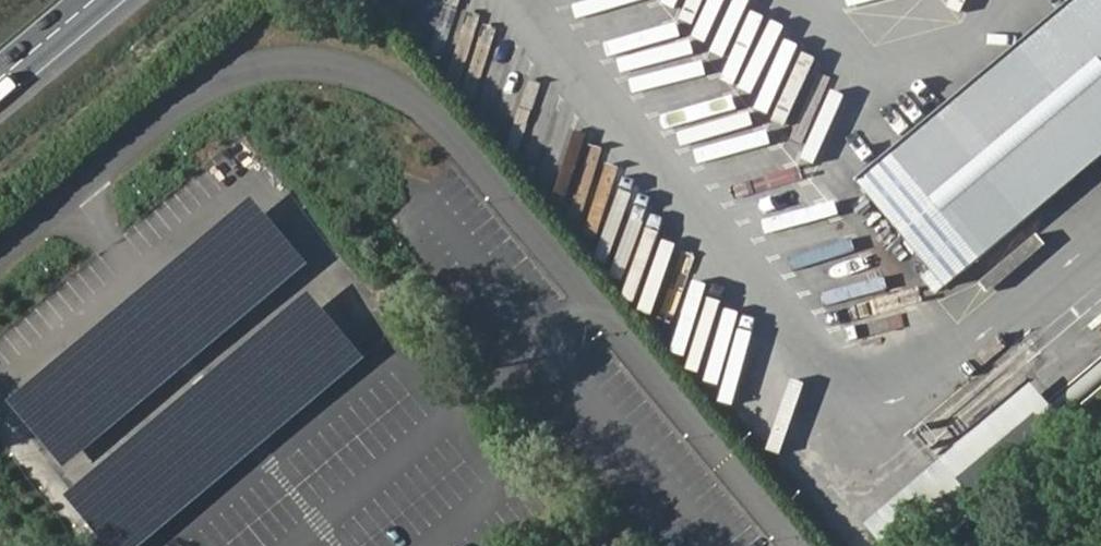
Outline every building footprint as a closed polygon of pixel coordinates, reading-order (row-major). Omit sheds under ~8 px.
[(983,258),(1100,159),(1100,0),(1077,0),(895,153),(983,258)] [(1032,381),(882,504),(904,530),(1053,406),(1032,381)]
